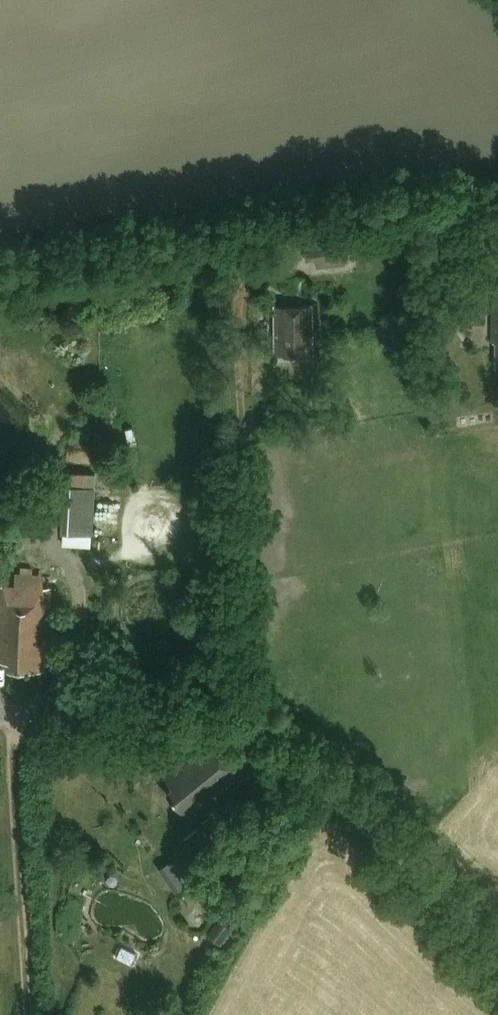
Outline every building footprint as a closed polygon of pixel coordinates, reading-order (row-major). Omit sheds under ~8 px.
[(316,268),(344,265),(343,252),(352,251),(350,232),(303,237),(306,261),(315,260),(316,268)] [(304,350),(312,350),(312,307),(274,307),(275,356),(304,356),(304,350)] [(306,391),(305,366),(289,367),(290,392),(306,391)] [(93,534),(95,486),(58,485),(57,514),(63,514),(62,533),(64,533),(64,546),(90,548),(91,534),(93,534)] [(9,670),(45,671),(46,641),(48,641),(50,606),(51,589),(4,586),(4,579),(0,579),(0,663),(9,663),(9,670)] [(172,791),(167,796),(186,819),(200,808),(201,810),(240,778),(208,739),(178,764),(179,766),(163,780),(172,791)] [(206,934),(221,944),(232,929),(218,918),(206,934)]
